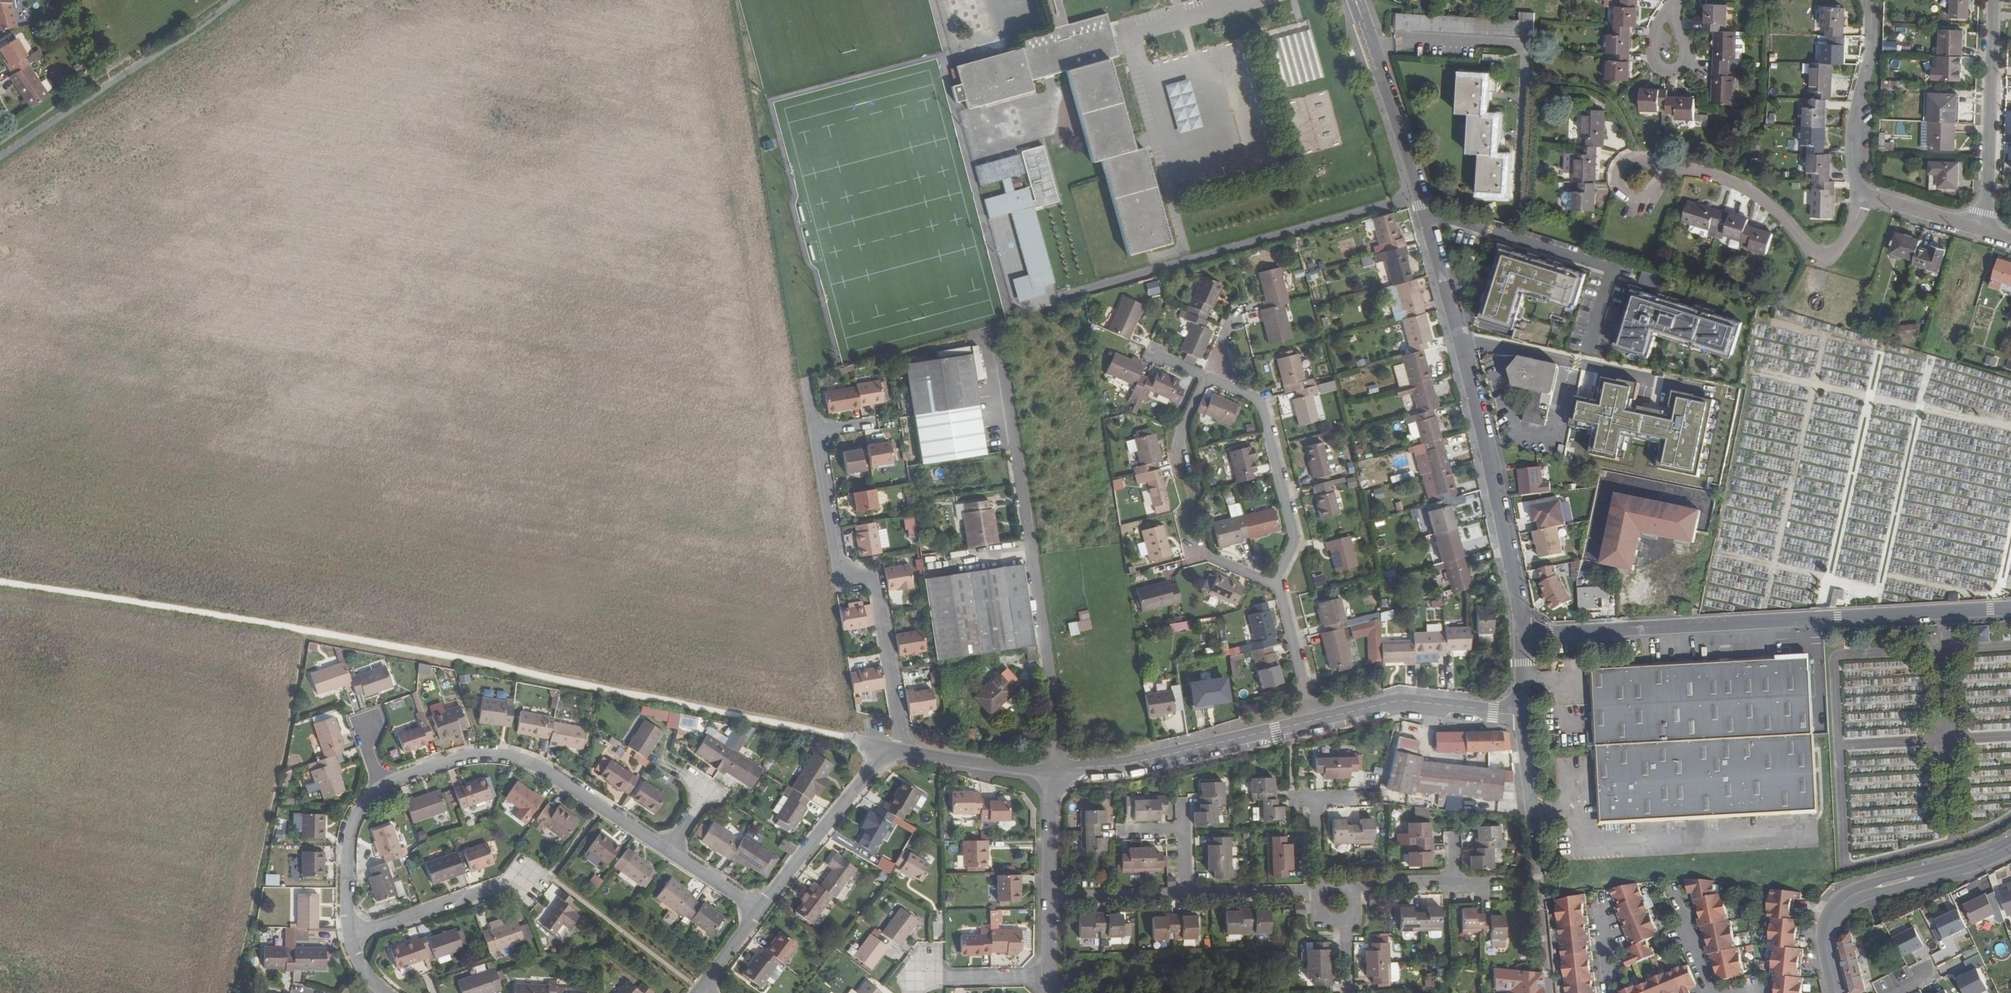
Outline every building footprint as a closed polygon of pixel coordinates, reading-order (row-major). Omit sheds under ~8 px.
[(17,30),(14,14),(12,14),(10,4),(11,0),(0,0),(0,34),(17,30)] [(1049,30),(1019,39),(1031,82),(1066,72),(1091,162),(1101,160),(1106,176),(1107,180),(1119,226),(1128,256),(1170,244),(1143,148),(1134,151),(1109,60),(1118,57),(1106,14),(1067,25),(1060,0),(1041,0),(1049,30)] [(1609,34),(1609,52),(1607,79),(1629,80),(1630,53),(1631,26),(1637,26),(1638,0),(1623,0),(1623,7),(1616,7),(1616,25),(1615,34),(1609,34)] [(1969,18),(1969,0),(1952,0),(1951,17),(1969,18)] [(1705,31),(1715,32),(1714,67),(1712,103),(1734,105),(1734,104),(1735,76),(1729,76),(1729,68),(1730,60),(1735,61),(1736,32),(1720,32),(1720,23),(1727,24),(1727,6),(1706,5),(1706,30),(1705,31)] [(1816,92),(1816,99),(1811,99),(1811,108),(1805,108),(1804,126),(1803,144),(1810,144),(1810,153),(1809,172),(1815,172),(1814,180),(1814,182),(1812,217),(1834,218),(1834,181),(1830,181),(1831,154),(1824,153),(1826,126),(1826,99),(1831,100),(1831,99),(1832,64),(1845,64),(1846,37),(1846,36),(1843,36),(1844,8),(1823,7),(1822,26),(1827,26),(1827,35),(1830,36),(1830,44),(1824,44),(1823,63),(1811,63),(1810,91),(1816,92)] [(1397,13),(1396,28),(1398,28),(1534,36),(1535,13),(1520,12),(1520,20),(1433,15),(1397,13)] [(1303,32),(1272,40),(1285,88),(1324,77),(1311,30),(1303,32)] [(1963,31),(1940,30),(1940,55),(1941,55),(1962,56),(1963,31)] [(1,51),(6,59),(12,68),(9,70),(13,77),(29,68),(25,60),(28,58),(26,56),(17,41),(1,51)] [(955,67),(960,85),(955,86),(951,87),(955,103),(959,102),(965,100),(968,109),(1033,91),(1021,49),(955,67)] [(1962,56),(1941,55),(1941,68),(1934,68),(1933,79),(1962,79),(1962,56)] [(12,68),(6,59),(3,61),(9,70),(12,68)] [(11,79),(25,100),(28,98),(35,108),(49,98),(29,68),(13,77),(11,79)] [(1469,153),(1481,153),(1479,192),(1508,194),(1510,155),(1497,154),(1499,115),(1487,114),(1489,75),(1460,74),(1458,112),(1471,113),(1469,153)] [(1203,127),(1190,80),(1166,86),(1179,133),(1203,127)] [(1660,105),(1667,105),(1667,112),(1676,112),(1676,119),(1695,120),(1695,126),(1706,127),(1707,115),(1695,115),(1695,99),(1668,97),(1668,90),(1667,90),(1641,89),(1641,110),(1659,111),(1660,105)] [(1957,95),(1931,94),(1930,121),(1956,122),(1957,95)] [(28,98),(25,100),(32,110),(35,108),(28,98)] [(1582,146),(1577,145),(1575,181),(1581,181),(1581,191),(1575,191),(1574,210),(1595,211),(1596,183),(1597,146),(1604,146),(1605,111),(1584,110),(1582,146)] [(1885,121),(1884,135),(1907,135),(1907,121),(1885,121)] [(1922,148),(1955,149),(1956,122),(1930,121),(1923,121),(1922,148)] [(1895,142),(1886,142),(1886,152),(1895,153),(1895,142)] [(1303,153),(1316,151),(1315,145),(1302,147),(1303,153)] [(984,203),(990,222),(1012,216),(1015,224),(1034,292),(1054,287),(1057,286),(1040,227),(1032,199),(1030,191),(1014,195),(1010,181),(1025,176),(1020,158),(975,170),(980,189),(1003,182),(1007,197),(984,203)] [(1930,162),(1930,173),(1940,173),(1939,187),(1958,188),(1959,163),(1930,162)] [(1689,201),(1683,221),(1717,232),(1719,226),(1726,228),(1724,234),(1742,240),(1751,242),(1749,249),(1767,254),(1773,233),(1747,225),(1749,219),(1723,211),(1689,201)] [(1452,214),(1464,218),(1465,212),(1454,209),(1452,214)] [(1380,246),(1385,244),(1387,251),(1403,247),(1406,246),(1404,238),(1399,239),(1392,214),(1372,219),(1380,246)] [(1372,221),(1366,223),(1372,241),(1378,239),(1372,221)] [(1898,233),(1892,253),(1916,260),(1919,246),(1921,240),(1898,233)] [(1376,263),(1386,260),(1393,286),(1396,285),(1412,280),(1406,256),(1409,255),(1406,246),(1403,247),(1387,251),(1374,255),(1376,263)] [(1931,250),(1919,246),(1916,260),(1914,264),(1938,271),(1946,249),(1933,246),(1931,250)] [(1501,248),(1479,317),(1514,328),(1524,296),(1575,311),(1586,274),(1501,248)] [(2000,259),(1992,286),(2002,288),(2004,281),(2010,284),(2010,262),(2000,259)] [(1265,299),(1262,299),(1264,309),(1283,304),(1289,303),(1279,267),(1259,273),(1265,299)] [(1306,275),(1307,281),(1318,279),(1317,273),(1306,275)] [(1192,300),(1191,299),(1188,306),(1190,307),(1187,312),(1205,321),(1211,307),(1212,308),(1223,285),(1203,277),(1192,300)] [(1158,280),(1146,283),(1149,296),(1161,293),(1158,280)] [(1412,280),(1396,285),(1405,319),(1425,313),(1416,280),(1412,280)] [(1743,323),(1633,289),(1614,349),(1648,360),(1656,336),(1732,359),(1743,323)] [(1824,308),(1825,306),(1825,303),(1825,301),(1824,299),(1822,297),(1820,296),(1818,295),(1815,296),(1813,297),(1811,299),(1810,301),(1810,303),(1810,306),(1811,308),(1813,310),(1815,311),(1818,311),(1820,311),(1822,310),(1824,308)] [(1144,306),(1124,297),(1108,330),(1128,340),(1144,306)] [(1270,344),(1292,338),(1283,304),(1264,309),(1260,310),(1270,344)] [(1213,331),(1205,327),(1208,321),(1205,321),(1187,312),(1184,319),(1192,322),(1180,350),(1188,354),(1197,358),(1200,359),(1213,331)] [(1405,319),(1402,320),(1412,354),(1421,351),(1427,349),(1425,342),(1432,340),(1425,313),(1405,319)] [(1412,354),(1402,356),(1411,385),(1430,379),(1421,351),(1412,354)] [(1135,386),(1128,402),(1134,405),(1140,392),(1147,379),(1147,377),(1140,374),(1143,366),(1138,364),(1130,360),(1115,353),(1106,373),(1135,386)] [(987,454),(971,354),(906,364),(922,464),(987,454)] [(1188,354),(1185,360),(1194,364),(1197,358),(1188,354)] [(1284,385),(1286,385),(1288,392),(1294,391),(1315,386),(1313,378),(1304,380),(1298,354),(1293,355),(1282,358),(1277,359),(1284,385)] [(1140,359),(1133,355),(1130,360),(1138,364),(1140,359)] [(1988,355),(1986,364),(1995,366),(1998,358),(1988,355)] [(1549,411),(1541,409),(1543,395),(1546,384),(1555,385),(1558,370),(1521,362),(1512,370),(1517,389),(1529,391),(1523,421),(1546,426),(1549,411)] [(1147,377),(1147,379),(1140,392),(1148,396),(1150,391),(1170,400),(1176,387),(1178,381),(1157,371),(1153,380),(1147,377)] [(1681,392),(1582,371),(1567,445),(1665,466),(1681,392)] [(1398,398),(1412,394),(1418,414),(1433,409),(1438,408),(1430,379),(1411,385),(1395,389),(1398,398)] [(857,385),(857,387),(860,405),(883,401),(883,399),(888,398),(887,389),(882,390),(880,381),(857,385)] [(1335,381),(1318,385),(1321,395),(1337,390),(1335,381)] [(1555,385),(1546,384),(1543,395),(1553,397),(1555,385)] [(1311,395),(1317,393),(1315,386),(1294,391),(1296,399),(1292,400),(1299,425),(1318,421),(1311,395)] [(851,407),(852,409),(861,407),(860,405),(857,387),(825,392),(828,411),(851,407)] [(1184,390),(1176,387),(1170,400),(1178,404),(1184,390)] [(1210,401),(1203,398),(1197,412),(1203,415),(1204,414),(1229,425),(1237,405),(1213,394),(1212,395),(1210,401)] [(1407,424),(1415,422),(1421,444),(1422,444),(1441,438),(1433,409),(1418,414),(1405,417),(1407,424)] [(1140,466),(1133,467),(1135,474),(1140,473),(1157,470),(1160,469),(1158,461),(1162,460),(1155,433),(1152,434),(1145,436),(1143,430),(1136,432),(1137,438),(1133,439),(1140,466)] [(1441,438),(1422,444),(1426,460),(1430,473),(1449,467),(1443,445),(1445,444),(1443,438),(1441,438)] [(889,441),(867,445),(871,465),(892,462),(891,455),(896,454),(894,442),(889,443),(889,441)] [(1322,443),(1307,446),(1311,461),(1311,464),(1309,465),(1312,479),(1330,474),(1322,443)] [(1421,444),(1414,446),(1418,462),(1426,460),(1422,444),(1421,444)] [(1353,451),(1359,456),(1364,451),(1358,445),(1353,451)] [(864,469),(860,446),(853,447),(853,450),(849,450),(843,452),(846,472),(864,469)] [(1252,447),(1229,452),(1237,483),(1254,478),(1252,472),(1257,471),(1254,461),(1256,461),(1252,447)] [(1519,469),(1521,495),(1551,492),(1550,482),(1543,483),(1541,466),(1519,469)] [(1449,467),(1430,473),(1438,501),(1445,499),(1457,496),(1449,467)] [(1160,469),(1157,470),(1140,473),(1135,474),(1138,484),(1142,483),(1147,481),(1155,513),(1169,509),(1161,477),(1160,469)] [(1349,489),(1358,486),(1355,477),(1347,479),(1349,489)] [(1645,478),(1642,492),(1700,504),(1683,590),(1697,593),(1718,493),(1645,478)] [(1113,490),(1124,490),(1124,480),(1113,480),(1113,490)] [(1330,481),(1314,485),(1318,504),(1319,508),(1317,508),(1320,519),(1338,514),(1330,481)] [(1598,483),(1585,546),(1628,555),(1642,492),(1598,483)] [(874,488),(850,492),(851,501),(854,501),(855,507),(856,511),(877,507),(874,488)] [(1375,500),(1385,499),(1383,488),(1374,489),(1375,500)] [(1700,504),(1642,492),(1628,555),(1647,559),(1643,582),(1683,590),(1700,504)] [(1438,501),(1426,505),(1433,534),(1434,533),(1455,527),(1449,505),(1447,506),(1445,499),(1438,501)] [(965,513),(962,513),(968,547),(997,543),(992,508),(990,509),(988,500),(964,504),(965,513)] [(1539,514),(1542,529),(1557,526),(1566,525),(1561,500),(1533,505),(1535,515),(1539,514)] [(1273,508),(1243,516),(1249,537),(1279,530),(1273,508)] [(1412,517),(1425,515),(1424,508),(1411,511),(1412,517)] [(1241,542),(1241,539),(1249,537),(1243,516),(1212,524),(1218,548),(1241,542)] [(905,518),(906,534),(917,533),(916,517),(905,518)] [(1373,520),(1375,527),(1385,525),(1384,518),(1373,520)] [(1428,519),(1422,520),(1423,530),(1430,529),(1428,519)] [(859,556),(881,552),(880,547),(877,532),(875,521),(856,525),(857,532),(855,532),(859,556)] [(1162,525),(1141,531),(1149,562),(1170,557),(1162,525)] [(1562,554),(1557,526),(1542,529),(1534,531),(1535,539),(1537,539),(1540,558),(1562,554)] [(1455,527),(1434,533),(1442,562),(1444,562),(1463,557),(1455,527)] [(1328,550),(1330,550),(1336,571),(1357,566),(1349,537),(1326,543),(1328,550)] [(1240,550),(1250,549),(1249,542),(1239,543),(1240,550)] [(940,552),(920,555),(922,563),(942,560),(940,552)] [(1463,557),(1444,562),(1452,593),(1467,589),(1471,588),(1463,557)] [(1582,560),(1572,561),(1574,574),(1579,573),(1582,560)] [(909,564),(885,569),(889,589),(899,588),(903,587),(903,589),(913,587),(909,564)] [(924,580),(928,606),(937,660),(1035,645),(1023,564),(924,580)] [(1554,565),(1540,567),(1542,582),(1540,582),(1545,593),(1542,594),(1545,601),(1548,600),(1553,609),(1568,602),(1566,597),(1568,596),(1558,577),(1556,577),(1554,565)] [(1228,603),(1235,606),(1244,586),(1217,575),(1209,594),(1229,602),(1228,603)] [(1322,575),(1313,578),(1315,587),(1325,585),(1322,575)] [(1136,590),(1142,612),(1181,602),(1176,583),(1168,585),(1168,584),(1146,589),(1146,587),(1136,590)] [(1578,588),(1579,610),(1604,609),(1603,587),(1578,588)] [(1846,592),(1835,589),(1830,608),(1836,608),(1838,599),(1844,600),(1846,592)] [(1959,593),(1951,594),(1948,602),(1960,602),(1959,593)] [(1341,598),(1318,604),(1325,632),(1342,628),(1348,626),(1346,617),(1341,598)] [(1432,607),(1443,605),(1442,598),(1431,600),(1432,607)] [(1267,601),(1253,605),(1255,613),(1269,610),(1267,601)] [(1684,604),(1682,612),(1692,614),(1694,606),(1684,604)] [(871,605),(863,606),(865,618),(873,616),(871,605)] [(863,606),(840,611),(844,632),(848,631),(864,628),(875,627),(873,616),(865,618),(863,606)] [(1493,633),(1491,606),(1476,607),(1477,634),(1493,633)] [(1346,617),(1348,626),(1374,619),(1374,609),(1346,617)] [(1383,620),(1395,617),(1393,609),(1380,613),(1383,620)] [(1255,642),(1250,644),(1252,651),(1272,646),(1274,645),(1272,638),(1276,637),(1269,610),(1255,613),(1248,615),(1255,642)] [(1093,620),(1080,622),(1082,631),(1094,629),(1093,620)] [(1187,629),(1186,621),(1169,624),(1170,632),(1187,629)] [(1990,626),(1974,627),(1975,643),(1991,642),(1990,626)] [(1330,668),(1351,663),(1342,628),(1325,632),(1321,633),(1330,668)] [(1445,629),(1445,631),(1446,650),(1469,649),(1469,628),(1445,629)] [(923,630),(897,634),(900,655),(911,653),(918,652),(926,650),(923,630)] [(1413,632),(1413,640),(1413,654),(1437,653),(1438,656),(1446,656),(1446,650),(1445,631),(1413,632)] [(1413,640),(1381,641),(1381,642),(1382,662),(1382,663),(1406,662),(1406,665),(1414,665),(1413,654),(1413,640)] [(1381,642),(1374,643),(1375,662),(1382,662),(1381,642)] [(1275,652),(1274,652),(1272,646),(1252,651),(1250,651),(1252,658),(1254,657),(1262,688),(1283,682),(1275,652)] [(339,682),(340,685),(348,682),(340,659),(305,671),(312,692),(339,682)] [(1813,814),(1805,659),(1587,670),(1595,825),(1813,814)] [(428,662),(415,660),(414,669),(426,671),(428,662)] [(382,663),(353,673),(360,693),(389,683),(382,663)] [(859,673),(851,674),(854,694),(886,689),(882,667),(859,671),(859,673)] [(903,668),(903,680),(926,680),(925,668),(903,668)] [(1001,674),(1001,675),(975,697),(990,715),(1015,693),(1008,685),(1015,679),(1006,670),(1001,674)] [(1202,681),(1212,678),(1210,671),(1201,673),(1202,681)] [(460,674),(460,683),(469,682),(469,674),(460,674)] [(1228,699),(1225,679),(1191,684),(1193,705),(1191,705),(1192,710),(1212,706),(1211,702),(1228,699)] [(913,689),(906,690),(910,715),(923,712),(923,710),(928,709),(936,708),(932,688),(913,692),(913,689)] [(1172,691),(1145,695),(1149,718),(1164,716),(1164,713),(1175,711),(1172,691)] [(479,696),(476,721),(486,722),(487,719),(508,722),(511,704),(503,703),(503,699),(479,696)] [(428,713),(436,737),(448,733),(447,730),(457,728),(463,725),(456,704),(428,713)] [(640,715),(668,720),(667,726),(677,728),(680,712),(642,706),(640,715)] [(519,710),(515,731),(548,737),(552,721),(552,716),(519,710)] [(310,722),(314,736),(321,757),(328,755),(339,751),(337,744),(340,743),(330,715),(310,722)] [(679,726),(696,727),(697,718),(680,717),(679,726)] [(661,730),(643,718),(625,745),(644,757),(661,730)] [(424,742),(423,738),(429,736),(424,720),(416,722),(417,725),(395,733),(401,750),(424,742)] [(585,727),(552,721),(548,737),(547,745),(555,747),(556,743),(581,748),(585,727)] [(747,724),(742,731),(747,735),(754,726),(747,724)] [(974,740),(975,729),(967,728),(966,739),(974,740)] [(681,740),(685,731),(678,729),(675,737),(681,740)] [(1436,730),(1436,750),(1511,750),(1509,734),(1503,731),(1451,731),(1436,730)] [(706,732),(695,750),(719,766),(731,748),(706,732)] [(1420,740),(1400,735),(1389,786),(1408,791),(1419,792),(1446,795),(1461,796),(1502,801),(1504,782),(1513,783),(1514,776),(1515,776),(1516,773),(1415,762),(1420,740)] [(618,746),(615,754),(622,756),(625,748),(618,746)] [(750,786),(762,768),(731,748),(719,766),(750,786)] [(833,763),(815,751),(791,787),(808,797),(810,799),(814,791),(818,794),(824,784),(821,781),(825,775),(833,763)] [(1356,754),(1337,755),(1337,778),(1350,778),(1350,771),(1357,771),(1356,754)] [(319,797),(340,790),(334,773),(331,774),(328,764),(330,763),(328,755),(321,757),(312,760),(311,760),(313,768),(306,770),(310,781),(313,780),(319,797)] [(641,755),(637,761),(645,766),(649,761),(641,755)] [(1324,772),(1324,778),(1337,778),(1337,755),(1316,755),(1316,772),(1324,772)] [(619,790),(620,788),(627,792),(637,777),(608,759),(607,760),(602,757),(594,769),(599,773),(598,774),(612,783),(611,784),(619,790)] [(1568,771),(1567,757),(1556,757),(1556,772),(1568,771)] [(666,771),(662,778),(671,784),(676,777),(666,771)] [(458,785),(451,788),(458,807),(489,796),(481,776),(466,782),(466,783),(459,786),(458,785)] [(1258,799),(1276,798),(1276,791),(1273,791),(1273,782),(1273,776),(1251,777),(1251,792),(1251,799),(1258,799)] [(517,808),(512,815),(522,823),(541,798),(534,792),(532,794),(515,780),(503,796),(517,808)] [(642,805),(653,812),(664,794),(642,780),(632,796),(644,804),(642,805)] [(889,802),(887,801),(882,808),(894,815),(900,818),(904,812),(907,814),(909,809),(918,793),(920,790),(902,780),(889,802)] [(1201,782),(1201,791),(1201,796),(1199,796),(1199,804),(1217,803),(1217,796),(1223,796),(1224,796),(1223,781),(1201,782)] [(791,787),(787,784),(782,791),(789,796),(775,816),(793,828),(806,807),(803,805),(808,797),(791,787)] [(401,797),(403,804),(409,820),(444,808),(437,788),(410,797),(409,795),(401,797)] [(973,791),(952,791),(952,813),(980,812),(980,799),(980,792),(973,793),(973,791)] [(1461,796),(1446,795),(1445,808),(1453,810),(1459,810),(1461,796)] [(1168,796),(1147,797),(1148,820),(1161,820),(1161,813),(1168,813),(1168,796)] [(1135,814),(1135,821),(1148,820),(1147,797),(1127,797),(1127,814),(1135,814)] [(980,799),(980,812),(981,820),(1009,819),(1009,801),(997,801),(989,801),(989,798),(980,799)] [(1282,806),(1276,806),(1276,798),(1258,799),(1258,806),(1252,806),(1253,819),(1282,818),(1282,806)] [(1200,811),(1194,812),(1195,825),(1218,824),(1217,803),(1199,804),(1200,811)] [(534,818),(562,840),(575,823),(564,814),(566,812),(557,806),(553,811),(544,804),(534,818)] [(857,842),(873,851),(881,837),(894,815),(882,808),(878,805),(873,813),(869,811),(864,820),(868,822),(865,828),(857,842)] [(1429,817),(1429,807),(1417,808),(1417,817),(1429,817)] [(1086,810),(1082,810),(1083,831),(1100,831),(1100,823),(1106,823),(1105,810),(1098,810),(1086,810)] [(566,812),(564,814),(575,823),(577,821),(566,812)] [(320,813),(298,813),(298,837),(320,837),(320,813)] [(712,822),(700,840),(729,859),(730,857),(739,843),(733,840),(735,837),(712,822)] [(378,855),(381,854),(383,862),(385,861),(400,856),(389,823),(370,830),(378,855)] [(1359,829),(1352,830),(1352,847),(1372,846),(1372,823),(1359,823),(1359,829)] [(1407,823),(1407,837),(1410,837),(1415,837),(1415,844),(1432,843),(1432,837),(1429,837),(1430,831),(1429,823),(1407,823)] [(1332,824),(1332,847),(1352,847),(1352,830),(1345,830),(1345,824),(1332,824)] [(1476,825),(1476,833),(1476,841),(1474,841),(1474,847),(1492,847),(1492,839),(1498,838),(1498,825),(1476,825)] [(585,850),(586,850),(601,862),(604,865),(617,848),(606,840),(607,839),(598,832),(597,833),(595,831),(585,850)] [(1106,838),(1100,838),(1100,831),(1083,831),(1083,852),(1106,851),(1106,838)] [(1285,835),(1269,836),(1269,856),(1292,856),(1292,842),(1285,842),(1285,835)] [(1213,844),(1208,844),(1208,857),(1231,856),(1230,836),(1213,836),(1213,844)] [(743,837),(739,843),(730,857),(738,861),(739,859),(750,866),(760,872),(771,855),(743,837)] [(779,845),(791,853),(797,846),(784,838),(779,845)] [(492,862),(484,841),(461,850),(468,869),(480,865),(481,866),(492,862)] [(986,849),(987,849),(987,841),(981,841),(963,841),(964,867),(986,867),(986,849)] [(1408,866),(1430,865),(1430,858),(1430,851),(1433,851),(1432,843),(1415,844),(1410,844),(1408,844),(1408,866)] [(1470,868),(1493,867),(1492,847),(1474,847),(1474,855),(1469,855),(1470,868)] [(1123,855),(1123,862),(1124,872),(1143,872),(1143,848),(1130,849),(1130,855),(1123,855)] [(1156,848),(1143,848),(1143,872),(1164,871),(1163,854),(1156,854),(1156,848)] [(624,849),(612,866),(619,870),(638,885),(639,884),(644,878),(650,870),(652,868),(632,853),(631,854),(624,849)] [(320,851),(298,850),(298,875),(320,875),(320,851)] [(894,863),(900,867),(900,868),(915,877),(921,881),(931,864),(910,852),(909,854),(902,850),(894,863)] [(423,863),(430,883),(462,872),(455,851),(423,863)] [(832,869),(819,886),(831,895),(834,897),(855,868),(835,853),(826,865),(832,869)] [(1214,870),(1214,877),(1232,877),(1231,870),(1231,856),(1208,857),(1208,870),(1214,870)] [(1286,868),(1292,868),(1292,856),(1269,856),(1269,877),(1286,876),(1286,868)] [(739,859),(738,861),(748,868),(750,866),(739,859)] [(375,901),(396,893),(385,861),(383,862),(368,867),(370,875),(366,877),(375,901)] [(1555,863),(1545,864),(1546,874),(1556,873),(1555,863)] [(900,868),(898,871),(913,880),(915,877),(900,868)] [(1005,876),(1014,876),(1014,868),(1004,868),(1005,876)] [(653,872),(650,870),(644,878),(647,880),(653,872)] [(279,885),(279,874),(265,873),(265,885),(279,885)] [(589,881),(597,886),(602,880),(594,874),(589,881)] [(998,902),(1019,902),(1019,876),(1014,876),(1005,876),(997,876),(998,902)] [(654,898),(659,901),(678,915),(682,918),(683,915),(695,901),(695,900),(688,894),(677,886),(678,884),(669,877),(654,898)] [(1716,877),(1689,877),(1692,892),(1696,891),(1697,897),(1719,893),(1716,877)] [(644,878),(639,884),(643,887),(647,881),(647,880),(644,878)] [(586,884),(594,890),(597,886),(589,881),(586,884)] [(795,911),(810,923),(813,920),(830,897),(831,895),(819,886),(813,881),(803,894),(806,896),(802,902),(795,911)] [(1649,893),(1643,881),(1615,886),(1620,897),(1623,897),(1626,902),(1649,893)] [(395,883),(398,896),(404,895),(401,882),(395,883)] [(678,884),(677,886),(688,894),(689,892),(678,884)] [(555,896),(535,921),(549,931),(557,921),(564,926),(573,914),(566,908),(568,905),(564,902),(569,897),(556,887),(552,893),(555,896)] [(1773,888),(1772,895),(1770,902),(1769,910),(1770,910),(1770,915),(1773,916),(1772,930),(1770,944),(1776,946),(1774,960),(1773,974),(1776,974),(1775,981),(1778,981),(1778,989),(1777,992),(1804,992),(1805,978),(1801,977),(1802,970),(1799,970),(1800,963),(1801,956),(1804,956),(1805,949),(1799,948),(1800,941),(1797,941),(1798,934),(1799,926),(1802,927),(1802,920),(1798,919),(1799,914),(1795,913),(1796,906),(1797,899),(1801,900),(1802,892),(1773,888)] [(2006,916),(2010,913),(2010,889),(2007,891),(1998,895),(2006,916)] [(1589,901),(1588,892),(1558,897),(1559,911),(1587,908),(1586,902),(1589,901)] [(1719,893),(1697,897),(1698,905),(1701,904),(1702,910),(1729,905),(1726,892),(1719,893)] [(314,893),(294,893),(294,927),(295,927),(314,927),(314,893)] [(1624,903),(1626,909),(1623,910),(1627,918),(1629,917),(1654,906),(1649,893),(1626,902),(1624,903)] [(1983,898),(1983,897),(1962,907),(1971,926),(1992,915),(1996,925),(2002,922),(1992,893),(1983,898)] [(1379,904),(1379,895),(1369,895),(1370,904),(1379,904)] [(700,905),(695,901),(683,915),(709,935),(723,917),(703,902),(700,905)] [(380,912),(393,909),(391,903),(378,907),(380,912)] [(1295,904),(1296,913),(1305,912),(1304,904),(1295,904)] [(1429,912),(1422,912),(1422,931),(1442,930),(1442,905),(1428,906),(1429,912)] [(1729,905),(1702,910),(1704,917),(1701,918),(1702,925),(1731,919),(1729,905)] [(1401,907),(1402,931),(1422,931),(1422,912),(1414,913),(1414,906),(1401,907)] [(1654,906),(1629,917),(1632,923),(1629,924),(1632,930),(1660,919),(1654,906)] [(917,920),(900,907),(882,932),(899,946),(917,920)] [(1241,933),(1241,934),(1249,934),(1248,908),(1240,909),(1241,911),(1235,911),(1226,911),(1227,933),(1241,933)] [(1255,908),(1248,908),(1249,934),(1256,933),(1271,932),(1270,910),(1262,910),(1256,910),(1255,908)] [(1476,908),(1463,909),(1464,932),(1484,931),(1483,914),(1476,914),(1476,908)] [(1587,913),(1587,908),(1559,911),(1561,924),(1588,921),(1591,921),(1590,913),(1587,913)] [(674,926),(679,916),(666,911),(662,920),(674,926)] [(1955,912),(1933,923),(1937,930),(1942,941),(1943,941),(1949,938),(1950,939),(1959,934),(1958,933),(1965,930),(1955,912)] [(1094,938),(1093,931),(1101,931),(1100,913),(1092,913),(1092,915),(1086,916),(1078,916),(1078,938),(1094,938)] [(1108,913),(1100,913),(1101,931),(1101,937),(1123,937),(1122,915),(1114,915),(1108,915),(1108,913)] [(1153,917),(1154,940),(1175,939),(1174,914),(1167,915),(1167,917),(1161,917),(1153,917)] [(1182,914),(1174,914),(1175,939),(1197,938),(1197,916),(1188,917),(1182,917),(1182,914)] [(1490,914),(1483,914),(1484,931),(1491,931),(1492,939),(1504,939),(1503,916),(1497,916),(1491,916),(1490,914)] [(489,928),(479,931),(486,952),(522,940),(514,919),(500,924),(498,918),(487,922),(489,928)] [(1660,919),(1632,930),(1635,937),(1637,936),(1640,943),(1665,932),(1660,919)] [(1731,919),(1704,925),(1705,931),(1708,930),(1710,938),(1736,933),(1734,919),(1731,919)] [(1589,928),(1588,921),(1561,924),(1563,939),(1592,935),(1592,928),(1589,928)] [(529,923),(522,924),(524,938),(530,938),(529,923)] [(280,968),(280,971),(289,971),(289,969),(290,947),(290,933),(290,927),(281,927),(280,947),(259,947),(258,967),(280,968)] [(1914,927),(1894,939),(1903,956),(1924,945),(1914,927)] [(431,959),(460,949),(459,946),(457,941),(462,940),(458,929),(453,931),(452,928),(424,938),(431,959)] [(992,930),(992,935),(992,952),(1009,952),(1012,952),(1012,955),(1019,955),(1024,951),(1023,930),(992,930)] [(1937,930),(1934,932),(1939,942),(1942,941),(1937,930)] [(779,931),(765,950),(779,960),(783,963),(797,944),(779,931)] [(1837,942),(1850,992),(1859,992),(1866,991),(1851,931),(1843,934),(1837,942)] [(1736,933),(1710,938),(1711,946),(1708,946),(1709,952),(1739,947),(1736,933)] [(887,946),(870,934),(853,956),(870,968),(887,946)] [(992,935),(962,936),(963,953),(974,953),(974,955),(984,955),(984,953),(993,953),(992,952),(992,935)] [(1592,935),(1563,939),(1564,953),(1591,950),(1590,943),(1593,943),(1592,935)] [(386,948),(393,968),(424,958),(417,937),(409,940),(409,941),(402,944),(402,943),(386,948)] [(1647,940),(1640,943),(1629,948),(1632,956),(1625,959),(1628,965),(1655,954),(1652,947),(1651,947),(1647,940)] [(1315,949),(1307,949),(1308,962),(1330,962),(1330,955),(1330,948),(1333,948),(1332,941),(1322,942),(1322,941),(1314,941),(1315,949)] [(1373,950),(1367,950),(1367,963),(1391,962),(1390,942),(1373,942),(1373,950)] [(1739,947),(1712,952),(1713,957),(1716,957),(1718,965),(1744,960),(1742,946),(1739,947)] [(321,948),(290,947),(289,969),(321,970),(321,948)] [(742,973),(760,987),(779,960),(765,950),(763,948),(758,955),(757,953),(742,973)] [(1591,950),(1564,953),(1565,967),(1593,964),(1592,957),(1595,957),(1594,950),(1591,950)] [(1984,966),(1978,955),(1966,961),(1971,972),(1978,969),(1984,966)] [(1744,960),(1718,965),(1719,972),(1716,973),(1718,980),(1747,974),(1744,960)] [(1316,984),(1334,984),(1333,974),(1331,974),(1331,968),(1330,962),(1308,962),(1308,975),(1315,974),(1316,984)] [(1374,983),(1391,983),(1391,962),(1367,963),(1367,976),(1374,976),(1374,983)] [(1676,968),(1685,990),(1686,992),(1690,992),(1694,991),(1692,987),(1700,983),(1690,962),(1686,964),(1685,963),(1675,967),(1676,968)] [(1593,964),(1565,967),(1567,981),(1594,978),(1597,977),(1596,970),(1594,970),(1593,964)] [(459,992),(485,992),(499,988),(493,971),(492,968),(454,981),(459,992)] [(1510,992),(1546,992),(1546,971),(1497,968),(1495,990),(1510,990),(1510,992)] [(1662,972),(1670,992),(1677,992),(1685,990),(1676,968),(1672,970),(1671,969),(1662,972)] [(1958,979),(1965,992),(1983,992),(1989,990),(1978,969),(1971,972),(1958,979)] [(1646,980),(1652,992),(1670,992),(1662,972),(1650,977),(1651,979),(1646,980)] [(1434,975),(1425,976),(1426,988),(1435,987),(1434,975)] [(1567,981),(1569,992),(1585,992),(1598,992),(1598,984),(1595,985),(1594,978),(1567,981)] [(554,981),(546,980),(546,985),(512,983),(511,992),(554,992),(554,981)] [(1631,985),(1635,992),(1652,992),(1646,980),(1642,982),(1641,981),(1631,985)] [(866,981),(856,992),(882,992),(866,981)] [(616,992),(640,992),(651,992),(639,983),(635,989),(625,982),(616,992)]
